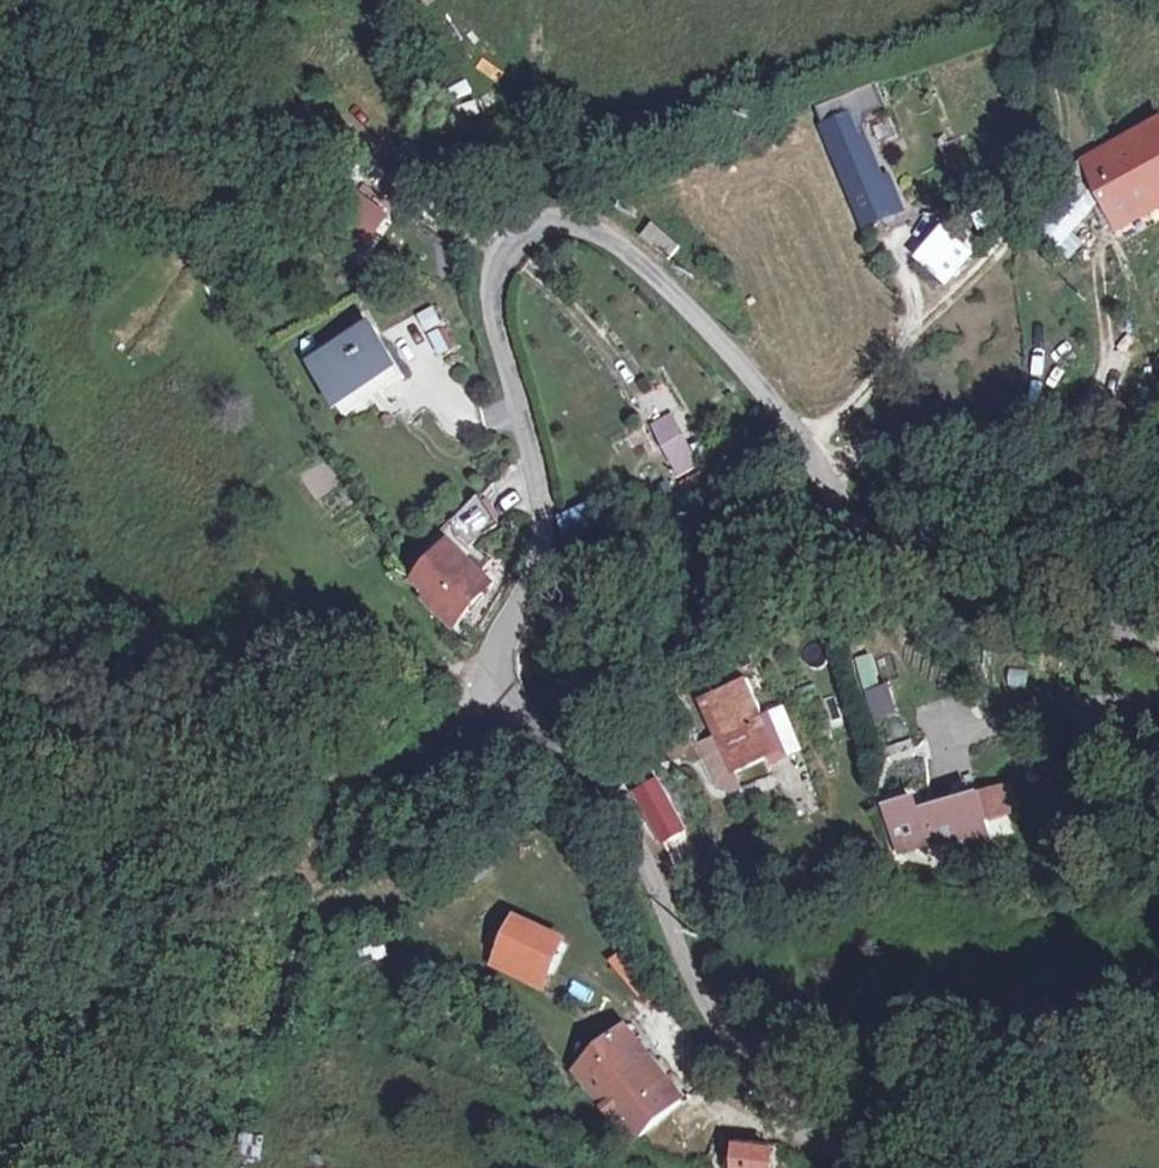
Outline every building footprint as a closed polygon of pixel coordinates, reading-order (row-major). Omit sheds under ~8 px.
[(862,110),(828,124),(871,219),(917,202),(900,167),(892,171),(862,110)] [(1081,160),(1110,227),(1158,204),(1158,127),(1081,160)] [(971,249),(940,222),(912,255),(943,281),(971,249)] [(651,224),(640,238),(668,260),(679,246),(651,224)] [(309,352),(343,408),(400,373),(366,317),(309,352)] [(699,469),(673,413),(648,425),(673,481),(699,469)] [(456,520),(473,537),(492,518),(475,501),(456,520)] [(455,622),(490,583),(448,545),(412,584),(455,622)] [(727,630),(676,635),(682,706),(733,702),(727,630)] [(861,686),(878,683),(873,654),(856,656),(861,686)] [(886,682),(864,691),(875,719),(898,710),(886,682)] [(832,729),(846,725),(837,696),(824,700),(832,729)] [(898,745),(871,752),(884,791),(904,788),(907,798),(958,782),(947,749),(903,760),(898,745)] [(557,936),(510,917),(491,959),(533,978),(557,936)] [(363,965),(389,955),(382,939),(357,949),(363,965)] [(629,942),(607,958),(646,1011),(668,995),(629,942)] [(632,1133),(681,1099),(637,1018),(574,1057),(632,1133)] [(706,1141),(710,1150),(744,1155),(748,1131),(710,1124),(706,1141)] [(264,1165),(263,1136),(242,1136),(242,1165),(264,1165)]
